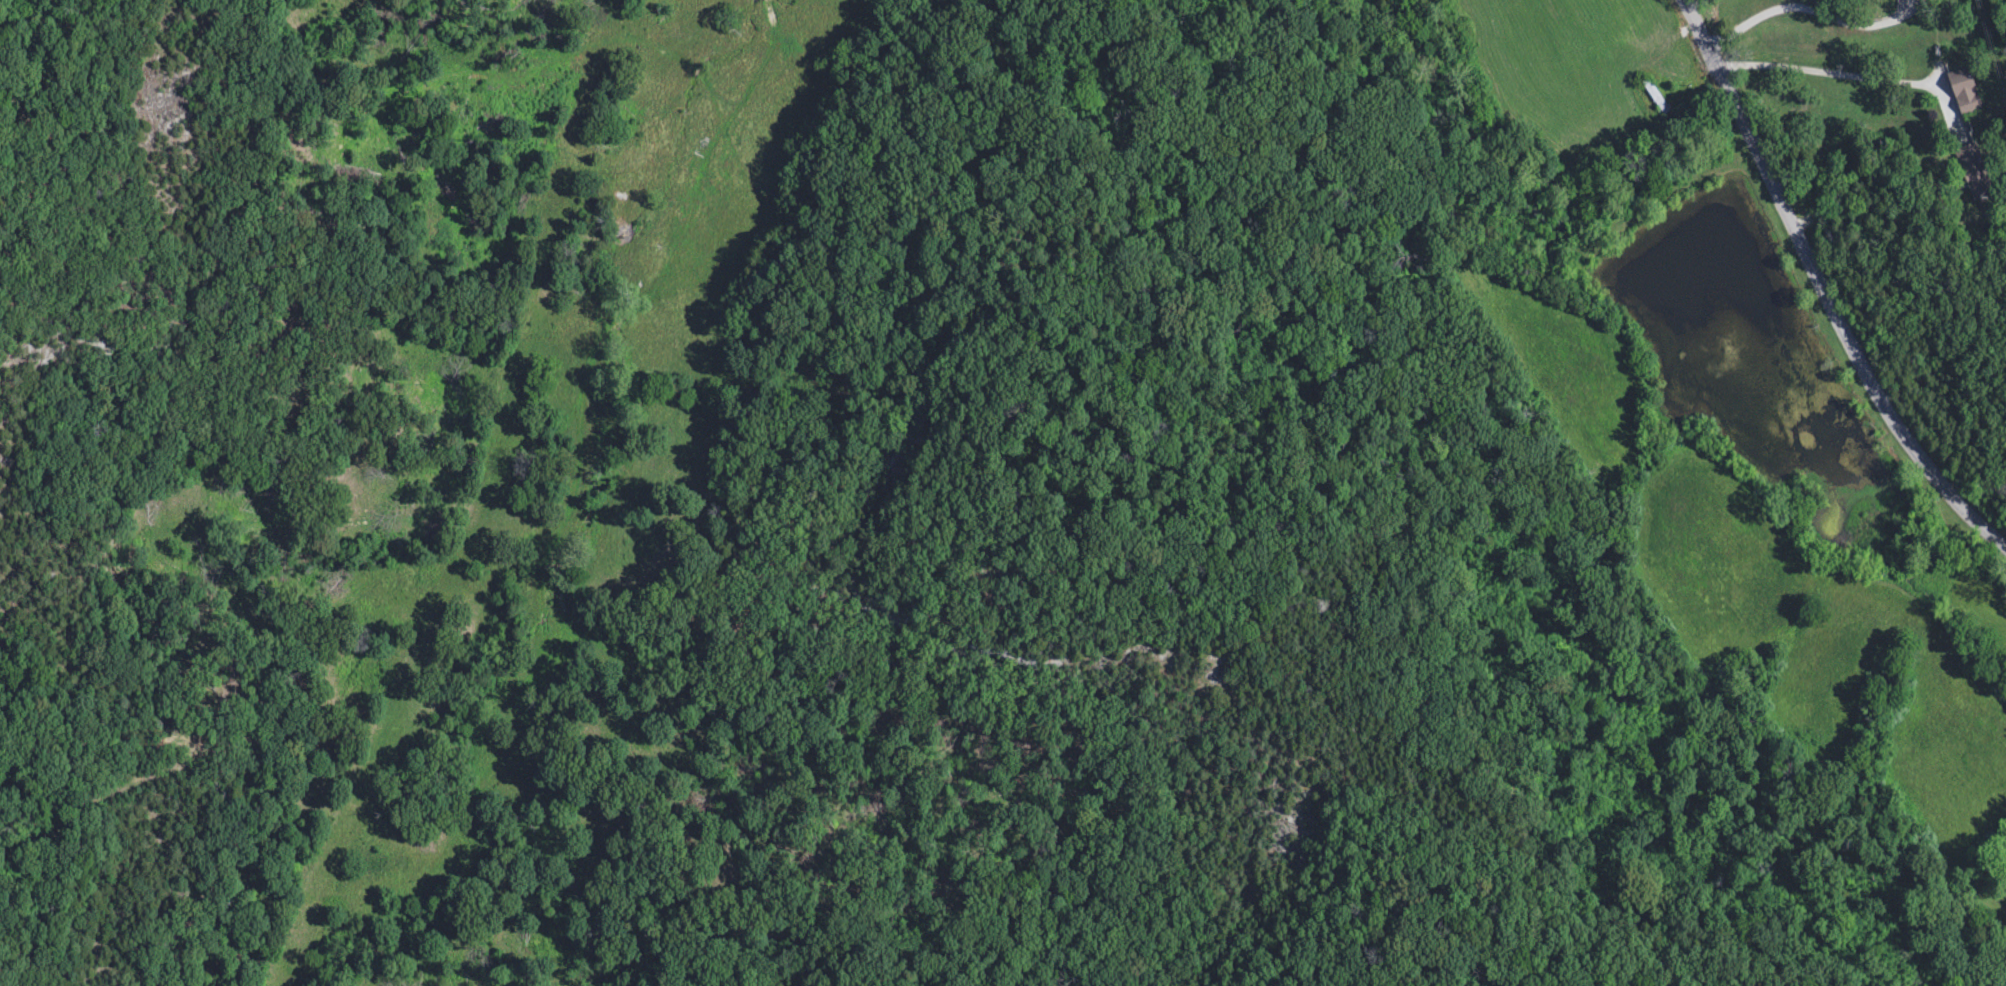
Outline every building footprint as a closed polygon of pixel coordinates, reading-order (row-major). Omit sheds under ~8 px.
[(1949,85),(1962,119),(1983,110),(1970,76),(1949,85)] [(1670,113),(1646,80),(1639,85),(1663,118),(1670,113)] [(1952,151),(1973,203),(1996,194),(1975,143),(1952,151)]
